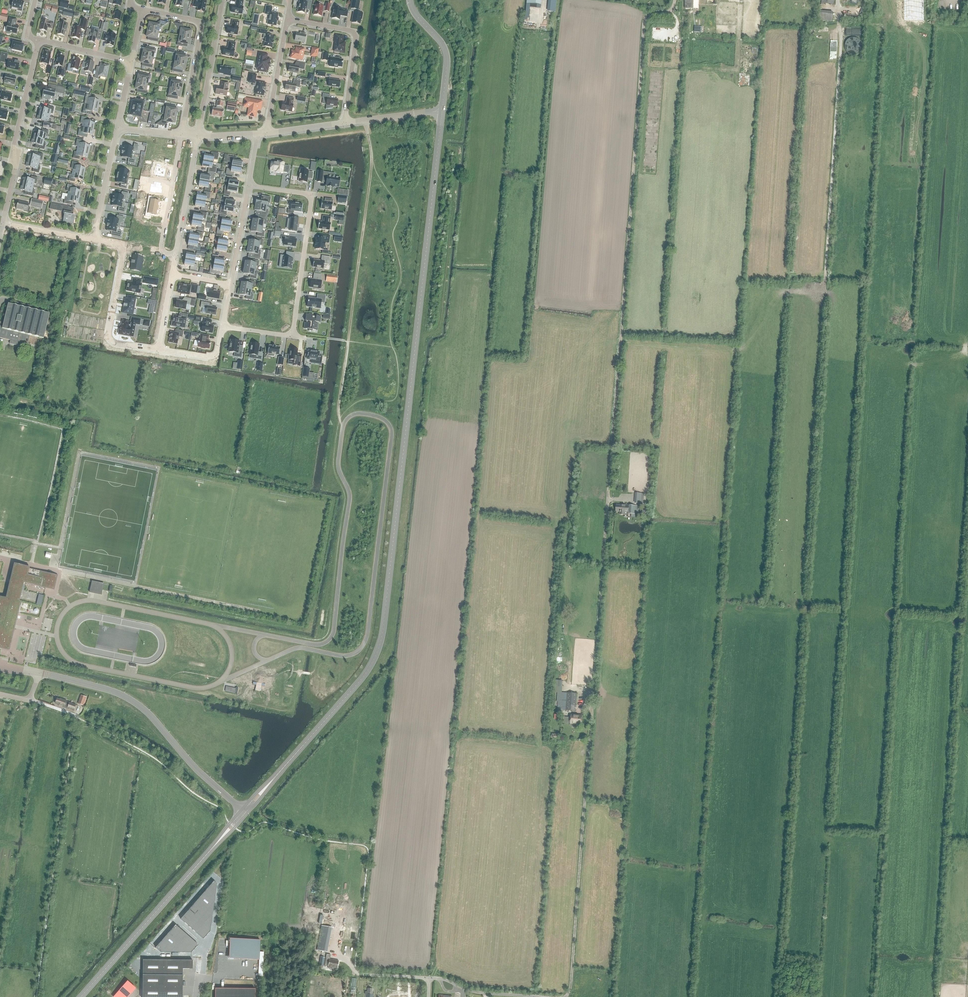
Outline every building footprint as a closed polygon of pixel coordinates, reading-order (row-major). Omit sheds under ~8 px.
[(19,0),(13,0),(12,5),(12,7),(18,9),(17,11),(22,12),(24,3),(24,2),(19,1),(19,0)] [(197,11),(204,12),(206,2),(199,0),(199,1),(196,0),(194,0),(192,6),(197,7),(197,11)] [(231,12),(242,14),(243,7),(242,6),(243,0),(236,0),(235,5),(232,5),(232,8),(231,9),(231,11),(231,12)] [(297,12),(304,13),(305,10),(310,11),(312,1),(308,0),(300,0),(300,1),(299,1),(297,12)] [(357,23),(360,24),(361,19),(362,13),(360,13),(361,10),(358,10),(360,1),(352,0),(350,9),(354,9),(351,23),(356,24),(357,23)] [(698,8),(698,0),(685,0),(685,9),(683,9),(683,12),(694,12),(694,8),(698,8)] [(899,18),(919,18),(919,0),(899,0),(899,18)] [(313,15),(321,16),(322,11),(324,11),(328,12),(330,4),(326,3),(325,7),(323,6),(315,5),(313,15)] [(265,14),(269,15),(267,24),(276,26),(278,13),(271,12),(272,7),(266,6),(265,14)] [(341,9),(334,7),(331,18),(339,20),(340,15),(342,16),(347,17),(348,11),(341,9)] [(62,15),(72,18),(73,11),(64,9),(62,15)] [(113,19),(120,21),(122,13),(115,11),(113,19)] [(818,11),(818,21),(832,21),(832,11),(818,11)] [(43,17),(42,20),(40,30),(47,31),(47,28),(52,29),(53,23),(49,22),(49,21),(46,21),(47,19),(47,18),(46,18),(43,17)] [(15,26),(16,19),(9,18),(8,24),(6,32),(7,32),(6,33),(7,34),(9,35),(10,34),(11,33),(17,34),(18,26),(15,26)] [(71,37),(79,39),(81,30),(85,31),(87,21),(81,19),(79,28),(74,27),(71,37)] [(228,26),(226,33),(237,35),(238,27),(239,22),(232,20),(231,26),(228,26)] [(147,30),(158,32),(158,29),(168,23),(168,22),(160,21),(159,23),(156,25),(151,24),(151,23),(149,23),(147,30)] [(57,34),(64,36),(66,29),(67,24),(59,23),(58,30),(57,34)] [(180,36),(190,38),(192,31),(189,30),(189,31),(184,30),(182,27),(182,25),(174,23),(180,33),(180,36)] [(87,29),(85,36),(89,37),(88,41),(94,43),(95,39),(96,39),(98,31),(97,31),(91,30),(90,29),(87,29)] [(263,46),(272,48),(274,37),(266,35),(267,31),(259,29),(258,33),(264,34),(263,38),(265,39),(263,46)] [(158,32),(147,30),(146,34),(147,34),(147,37),(148,37),(147,40),(157,42),(158,39),(156,38),(158,32)] [(299,34),(296,34),(295,40),(304,42),(305,36),(305,35),(305,33),(300,32),(299,34)] [(108,46),(112,47),(112,46),(113,46),(116,35),(108,33),(108,34),(104,33),(102,41),(106,41),(106,44),(108,45),(108,46)] [(343,36),(334,35),(333,41),(335,42),(334,51),(340,52),(340,53),(344,53),(345,49),(344,49),(345,43),(342,42),(343,36)] [(190,38),(180,36),(179,42),(177,42),(177,45),(187,47),(187,44),(189,44),(189,42),(190,42),(190,38)] [(849,54),(854,56),(858,54),(861,51),(863,47),(861,42),(858,39),(854,38),(849,39),(846,42),(845,47),(846,51),(849,54)] [(228,46),(228,48),(224,47),(222,55),(233,57),(234,49),(235,43),(229,41),(228,42),(229,43),(228,45),(228,46)] [(23,47),(23,45),(13,42),(11,50),(22,52),(22,51),(23,51),(24,47),(23,47)] [(143,52),(142,56),(152,58),(154,52),(155,52),(156,49),(146,47),(145,50),(144,50),(143,52)] [(291,58),(302,60),(304,49),(296,48),(295,51),(292,51),(291,58)] [(49,59),(51,53),(43,51),(42,55),(40,63),(48,65),(50,59),(49,59)] [(176,56),(175,62),(186,64),(186,60),(186,57),(185,57),(185,54),(175,52),(175,56),(176,56)] [(267,70),(269,59),(266,59),(267,55),(259,53),(256,68),(258,68),(258,70),(265,72),(266,70),(267,70)] [(59,69),(57,76),(63,77),(65,70),(61,69),(64,56),(58,55),(55,65),(59,66),(59,69)] [(152,58),(142,56),(141,60),(142,60),(141,63),(142,63),(142,66),(152,68),(152,65),(151,64),(152,58)] [(343,60),(338,59),(339,58),(330,57),(329,66),(337,68),(337,67),(342,67),(343,60)] [(71,65),(68,64),(67,71),(72,72),(73,69),(78,71),(80,60),(73,58),(71,65)] [(19,66),(19,62),(15,61),(15,62),(9,60),(7,68),(18,70),(19,66)] [(83,62),(82,68),(85,68),(84,71),(92,73),(94,62),(87,61),(86,63),(83,62)] [(186,64),(175,62),(174,68),(173,68),(172,71),(182,73),(182,70),(184,70),(184,68),(185,68),(186,64)] [(298,66),(289,65),(288,72),(297,74),(298,69),(304,70),(305,64),(299,63),(298,66)] [(106,78),(109,66),(101,64),(99,72),(96,71),(94,78),(97,79),(98,76),(106,78)] [(220,67),(219,73),(223,74),(225,75),(230,76),(230,75),(231,69),(232,68),(225,67),(220,67)] [(137,78),(136,82),(147,84),(148,78),(149,78),(150,75),(140,73),(140,76),(138,76),(138,78),(137,78)] [(255,81),(256,75),(250,74),(248,82),(253,83),(252,86),(256,86),(255,94),(263,95),(265,83),(255,81)] [(5,75),(3,75),(2,78),(5,78),(4,82),(14,85),(16,77),(5,75)] [(171,82),(170,88),(181,90),(182,86),(181,86),(181,84),(180,83),(181,80),(171,79),(170,82),(171,82)] [(340,80),(329,79),(328,86),(339,87),(340,87),(340,84),(339,84),(340,80)] [(301,81),(294,80),(293,84),(286,83),(285,90),(291,91),(291,92),(294,92),(295,87),(299,88),(301,81)] [(215,94),(226,96),(228,89),(227,89),(228,82),(221,81),(221,82),(222,82),(221,85),(221,84),(221,86),(221,87),(217,87),(215,94)] [(147,84),(136,82),(135,86),(136,86),(136,89),(137,89),(136,92),(146,94),(147,91),(145,91),(147,84)] [(65,88),(48,85),(47,88),(45,88),(45,92),(44,92),(42,100),(42,98),(49,99),(49,98),(54,99),(55,94),(54,94),(54,93),(64,95),(65,88)] [(0,88),(0,94),(1,95),(0,99),(10,101),(12,94),(5,92),(6,89),(0,88)] [(181,90),(170,88),(169,95),(168,94),(167,98),(177,99),(178,96),(179,97),(179,94),(180,95),(181,90)] [(87,101),(87,104),(97,106),(99,101),(95,100),(95,99),(92,99),(92,95),(86,94),(85,101),(87,101)] [(330,98),(330,95),(323,94),(322,98),(327,98),(326,105),(327,105),(326,109),(325,109),(333,108),(332,108),(332,106),(336,106),(337,99),(330,98)] [(286,101),(286,103),(282,103),(281,110),(291,112),(293,105),(292,105),(294,98),(287,97),(286,101)] [(132,104),(131,108),(141,110),(143,104),(144,104),(145,101),(135,99),(134,102),(133,102),(132,104)] [(255,115),(256,114),(257,109),(260,109),(261,102),(245,99),(244,106),(249,107),(248,113),(248,114),(249,115),(250,116),(253,116),(254,116),(255,115)] [(216,106),(217,106),(217,109),(213,108),(211,115),(222,117),(223,110),(221,109),(222,107),(223,102),(217,101),(216,106)] [(97,106),(87,104),(86,107),(83,107),(82,113),(88,114),(89,111),(92,112),(92,111),(96,112),(97,106)] [(148,123),(154,124),(155,120),(152,120),(153,116),(157,116),(157,113),(153,112),(155,104),(151,104),(148,123)] [(162,114),(165,115),(176,116),(177,112),(176,112),(177,110),(175,109),(176,107),(167,105),(167,108),(163,107),(162,114)] [(38,114),(49,116),(50,113),(52,114),(54,108),(48,106),(47,109),(44,109),(40,108),(38,114)] [(131,108),(129,115),(131,116),(132,115),(137,116),(139,120),(139,122),(147,123),(141,114),(141,110),(131,108)] [(49,116),(38,114),(37,120),(41,121),(42,121),(42,123),(43,123),(43,127),(54,130),(55,124),(50,123),(51,120),(48,119),(49,116)] [(162,117),(161,120),(155,124),(164,126),(164,124),(167,122),(173,123),(172,123),(175,124),(176,116),(165,115),(165,118),(162,117)] [(83,124),(82,127),(93,129),(94,123),(90,122),(87,121),(88,118),(81,117),(80,123),(83,124)] [(93,129),(82,127),(81,130),(79,129),(77,136),(84,137),(84,134),(87,134),(88,134),(92,135),(93,129)] [(34,131),(33,137),(44,140),(45,134),(48,134),(49,131),(42,129),(41,133),(38,132),(34,131)] [(44,140),(33,137),(32,143),(36,144),(35,144),(38,145),(38,148),(44,150),(46,143),(43,143),(44,140)] [(78,146),(77,149),(88,151),(89,146),(85,145),(85,144),(82,144),(83,141),(77,139),(75,146),(78,146)] [(135,154),(135,151),(137,151),(138,145),(134,144),(133,148),(124,146),(123,149),(122,151),(135,154)] [(157,150),(155,158),(167,161),(168,152),(164,152),(165,149),(158,147),(158,150),(157,150)] [(88,151),(77,149),(77,152),(74,152),(73,158),(79,160),(80,156),(83,157),(87,157),(88,151)] [(121,157),(128,158),(127,162),(134,164),(136,158),(134,157),(135,154),(122,151),(121,154),(122,154),(121,157)] [(203,159),(203,161),(213,163),(213,159),(217,160),(218,153),(211,152),(210,156),(204,155),(203,159)] [(29,155),(27,160),(38,163),(39,160),(41,161),(43,154),(37,153),(36,156),(33,155),(33,156),(29,155)] [(232,163),(231,166),(241,168),(242,166),(243,166),(243,162),(236,161),(236,157),(230,156),(229,162),(232,163)] [(38,163),(27,160),(26,166),(30,167),(30,168),(33,168),(32,172),(39,173),(40,166),(37,166),(38,163)] [(203,161),(203,162),(202,162),(202,167),(208,168),(208,172),(216,173),(217,167),(212,166),(213,163),(203,161)] [(73,169),(73,172),(83,174),(85,168),(81,167),(78,166),(78,163),(72,162),(71,168),(73,169)] [(283,171),(288,172),(289,165),(284,165),(284,163),(277,162),(277,163),(271,162),(270,170),(276,171),(276,172),(282,173),(283,171)] [(156,167),(155,167),(154,174),(164,176),(165,169),(161,168),(162,164),(156,163),(156,167)] [(241,168),(231,166),(231,169),(228,169),(227,174),(233,176),(234,172),(241,174),(242,169),(241,169),(241,168)] [(117,176),(128,178),(131,168),(124,167),(123,170),(119,169),(118,174),(117,174),(118,174),(117,176)] [(300,170),(299,181),(306,183),(307,178),(312,179),(313,172),(308,172),(308,171),(305,171),(305,170),(304,170),(304,171),(300,170)] [(323,181),(323,180),(327,181),(327,184),(328,184),(328,185),(331,186),(333,186),(334,186),(334,185),(339,186),(341,177),(329,175),(329,172),(324,171),(319,170),(318,181),(323,181)] [(83,174),(73,172),(72,175),(69,174),(68,181),(74,182),(75,179),(78,179),(82,180),(83,174)] [(200,179),(199,180),(209,182),(210,179),(213,180),(214,173),(208,172),(207,176),(200,175),(199,179),(200,179)] [(23,178),(22,184),(33,186),(33,184),(36,184),(38,178),(31,176),(30,179),(27,179),(23,178)] [(117,179),(116,183),(121,184),(120,187),(126,189),(128,178),(117,176),(117,178),(116,178),(116,179),(117,179)] [(228,182),(228,186),(238,187),(238,186),(239,182),(232,180),(233,177),(227,176),(226,182),(228,182)] [(45,177),(43,184),(51,186),(52,179),(45,177)] [(209,182),(199,180),(199,182),(198,186),(205,187),(204,191),(210,192),(211,186),(209,186),(209,182)] [(151,183),(149,192),(156,193),(156,192),(162,193),(163,189),(162,189),(162,185),(161,185),(161,182),(154,181),(153,184),(151,183)] [(33,186),(22,184),(21,190),(25,191),(24,191),(27,192),(27,195),(33,197),(35,190),(32,189),(33,186)] [(69,191),(68,194),(79,197),(80,191),(76,190),(76,189),(73,189),(74,186),(67,184),(66,191),(69,191)] [(230,195),(230,192),(237,193),(238,189),(237,189),(238,187),(228,186),(227,189),(224,188),(223,194),(230,195)] [(113,197),(112,200),(122,202),(123,199),(127,200),(128,193),(122,192),(121,196),(114,194),(113,198),(113,197)] [(196,199),(196,200),(206,202),(206,199),(209,199),(210,193),(204,192),(203,195),(196,194),(196,198),(196,199)] [(79,197),(68,194),(68,197),(65,197),(63,203),(70,205),(70,201),(74,202),(78,202),(79,197)] [(148,196),(147,206),(158,208),(159,202),(153,201),(153,197),(148,196)] [(223,196),(222,202),(225,202),(224,205),(234,207),(234,206),(235,206),(235,201),(229,200),(229,197),(223,196)] [(256,205),(266,206),(267,203),(269,203),(270,197),(264,196),(264,199),(256,198),(256,202),(256,205)] [(43,202),(31,199),(30,203),(35,204),(35,207),(42,208),(43,202)] [(322,201),(321,209),(331,210),(332,203),(333,200),(325,199),(326,199),(326,202),(322,201)] [(112,202),(112,206),(118,207),(118,211),(124,212),(126,206),(122,205),(122,202),(112,200),(112,202)] [(206,202),(196,200),(195,202),(194,206),(201,207),(201,210),(207,211),(208,206),(205,205),(206,202)] [(24,211),(29,212),(30,208),(28,207),(29,204),(18,201),(18,205),(17,204),(16,211),(16,209),(24,210),(24,211)] [(288,209),(287,213),(293,214),(294,210),(301,211),(302,204),(291,203),(290,210),(288,209)] [(64,212),(63,214),(64,214),(63,221),(72,223),(73,223),(74,220),(75,216),(71,215),(72,213),(73,209),(50,204),(49,209),(64,212)] [(217,212),(217,214),(219,215),(226,216),(227,212),(233,213),(234,209),(234,207),(224,205),(224,206),(221,205),(220,208),(219,213),(217,212)] [(266,206),(256,205),(255,205),(254,209),(255,210),(255,211),(262,212),(261,215),(267,216),(268,210),(266,210),(266,206)] [(157,215),(158,208),(147,206),(145,217),(150,218),(150,214),(157,215)] [(192,218),(192,220),(202,222),(203,218),(205,219),(206,213),(200,212),(200,215),(193,214),(192,218)] [(108,222),(107,224),(117,226),(120,227),(121,223),(122,223),(124,217),(117,215),(116,219),(109,218),(108,222)] [(221,222),(221,225),(231,227),(231,225),(232,221),(225,220),(226,217),(220,215),(218,221),(221,222)] [(322,222),(319,221),(318,229),(329,231),(331,223),(329,223),(330,217),(323,216),(322,222)] [(292,218),(291,230),(298,231),(299,226),(301,226),(301,224),(299,224),(300,218),(300,217),(299,219),(292,218)] [(252,221),(251,225),(262,227),(263,224),(265,224),(266,219),(260,218),(260,221),(253,220),(253,221),(252,221)] [(202,222),(192,220),(192,221),(191,226),(198,227),(197,230),(203,231),(204,225),(201,225),(202,222)] [(154,228),(145,226),(146,222),(140,221),(139,225),(142,225),(141,231),(154,233),(154,231),(154,228)] [(107,227),(106,231),(114,232),(113,237),(120,238),(122,231),(119,231),(120,227),(117,226),(107,224),(107,227)] [(231,227),(221,225),(220,228),(217,228),(216,233),(223,235),(223,231),(230,233),(231,228),(230,228),(231,227)] [(262,227),(251,225),(251,230),(251,231),(251,232),(258,233),(257,236),(263,237),(264,231),(262,231),(262,227)] [(143,237),(152,239),(153,236),(154,233),(141,231),(139,240),(142,241),(143,237)] [(189,238),(189,239),(198,241),(199,238),(202,239),(203,233),(197,232),(196,235),(189,234),(189,238)] [(218,241),(217,245),(227,246),(227,245),(228,245),(228,241),(222,239),(222,236),(216,235),(215,238),(215,241),(218,241)] [(316,238),(316,242),(315,242),(316,242),(316,245),(315,245),(315,249),(319,250),(322,250),(324,250),(325,242),(328,242),(329,236),(323,235),(320,235),(319,238),(316,238)] [(281,237),(281,240),(284,240),(284,246),(284,245),(295,247),(296,239),(289,238),(289,237),(288,237),(288,238),(285,238),(285,237),(281,237)] [(187,245),(194,246),(193,250),(200,251),(201,245),(198,244),(198,241),(189,239),(188,241),(187,245)] [(248,242),(248,247),(259,249),(259,245),(262,245),(263,240),(257,239),(256,242),(249,241),(249,242),(248,242)] [(259,249),(248,247),(247,252),(247,253),(254,254),(253,257),(259,258),(260,253),(258,252),(259,249)] [(279,266),(279,267),(291,268),(292,263),(293,263),(293,262),(292,262),(293,258),(291,258),(292,253),(294,253),(286,252),(285,256),(280,255),(280,260),(283,261),(282,267),(279,266)] [(215,259),(214,264),(223,266),(224,265),(225,260),(218,259),(219,256),(212,255),(212,258),(215,259)] [(132,263),(133,264),(132,270),(141,271),(144,258),(134,256),(133,261),(132,261),(132,263)] [(321,261),(319,260),(313,260),(312,267),(323,269),(324,264),(329,265),(330,257),(322,256),(321,261)] [(195,261),(185,259),(185,261),(184,261),(184,265),(190,266),(190,269),(196,270),(197,265),(194,264),(195,261)] [(245,263),(244,268),(255,270),(255,266),(258,266),(259,261),(253,260),(252,263),(245,262),(245,263)] [(223,266),(214,264),(213,268),(210,267),(209,273),(215,274),(216,271),(223,272),(223,268),(223,266)] [(255,270),(244,268),(243,273),(243,274),(250,275),(250,278),(256,279),(257,274),(254,273),(255,270)] [(287,277),(284,277),(285,277),(284,276),(284,278),(283,278),(284,273),(278,273),(277,280),(280,280),(279,285),(290,287),(291,279),(287,278),(287,277)] [(321,275),(319,274),(314,274),(313,280),(310,279),(309,283),(310,283),(310,287),(315,288),(314,289),(318,290),(319,288),(320,288),(321,281),(320,281),(321,275)] [(143,278),(142,283),(157,286),(158,280),(144,277),(143,278)] [(128,283),(127,291),(139,293),(141,285),(140,285),(140,281),(133,280),(132,284),(128,283)] [(241,284),(240,289),(251,291),(252,287),(254,287),(255,282),(249,281),(248,284),(242,283),(241,284)] [(179,285),(178,292),(182,293),(189,294),(190,289),(191,290),(191,292),(196,293),(197,286),(192,285),(192,287),(190,286),(184,285),(183,285),(179,285)] [(251,291),(240,289),(239,294),(240,294),(239,295),(246,296),(246,299),(252,300),(253,295),(250,294),(251,291)] [(208,297),(218,299),(220,291),(217,291),(213,290),(210,290),(208,297)] [(284,294),(284,291),(278,290),(277,295),(280,295),(279,305),(287,306),(289,295),(284,294)] [(325,296),(319,295),(317,294),(317,299),(308,298),(307,307),(320,308),(321,303),(324,303),(325,296)] [(124,307),(123,312),(132,314),(135,298),(128,296),(127,300),(125,299),(124,304),(123,304),(124,304),(124,307),(123,306),(123,307),(124,307)] [(176,300),(175,307),(185,309),(186,305),(187,305),(190,305),(194,306),(196,300),(191,299),(184,298),(184,302),(181,301),(176,300)] [(49,314),(39,311),(40,308),(16,302),(15,306),(8,304),(3,326),(0,325),(0,338),(10,340),(9,344),(24,347),(26,342),(28,343),(30,336),(43,339),(49,314)] [(206,313),(215,315),(217,308),(209,306),(209,303),(201,302),(200,307),(207,309),(206,313)] [(237,311),(247,312),(248,308),(251,309),(252,303),(245,302),(245,305),(238,304),(237,311)] [(286,313),(285,313),(281,312),(281,309),(274,308),(273,314),(277,315),(275,324),(284,325),(286,313)] [(246,316),(247,312),(237,311),(236,317),(243,318),(242,321),(249,322),(250,319),(249,319),(249,316),(246,316)] [(172,321),(171,326),(177,327),(177,326),(184,328),(186,318),(187,318),(188,315),(179,313),(179,316),(174,316),(173,322),(172,321)] [(317,322),(319,322),(320,322),(321,316),(316,316),(312,316),(312,314),(309,314),(309,315),(306,314),(305,321),(307,321),(307,323),(305,323),(304,328),(309,329),(308,331),(312,331),(312,330),(317,330),(318,323),(317,323),(317,322)] [(120,328),(119,334),(131,336),(132,336),(133,336),(134,328),(135,324),(139,325),(140,319),(131,317),(131,323),(123,321),(122,326),(121,326),(120,326),(120,328)] [(213,326),(210,326),(211,321),(204,319),(203,324),(201,331),(212,333),(213,326)] [(170,338),(169,342),(177,344),(178,336),(182,336),(182,337),(183,331),(175,329),(175,330),(176,330),(176,333),(171,332),(170,336),(169,338),(170,338)] [(209,349),(210,342),(207,341),(208,336),(201,335),(200,340),(199,340),(197,346),(201,347),(201,348),(205,348),(209,349)] [(239,342),(231,341),(229,353),(234,354),(234,358),(241,359),(242,351),(238,350),(239,342)] [(257,344),(251,343),(250,354),(254,355),(254,359),(261,360),(262,353),(258,352),(259,345),(257,345),(257,344)] [(275,347),(275,346),(273,346),(268,346),(267,354),(271,354),(271,356),(274,357),(274,354),(279,355),(280,347),(275,347)] [(288,355),(287,360),(293,360),(292,365),(299,366),(300,358),(301,355),(296,354),(297,350),(290,349),(289,355),(288,355)] [(322,356),(319,356),(318,356),(319,352),(315,352),(315,351),(312,350),(312,351),(308,351),(307,359),(316,360),(316,363),(321,364),(322,356)] [(303,368),(302,378),(313,380),(314,374),(308,373),(309,369),(303,368)] [(629,505),(616,504),(615,512),(620,512),(619,515),(624,515),(624,517),(628,517),(628,513),(636,514),(637,506),(628,506),(629,505)] [(1,648),(8,650),(17,613),(23,586),(24,583),(54,590),(53,589),(56,575),(58,576),(58,575),(14,565),(9,582),(6,598),(0,596),(0,648),(1,648)] [(104,584),(92,581),(90,591),(101,594),(104,584)] [(560,711),(566,711),(575,711),(577,694),(567,693),(562,693),(560,711)] [(78,704),(83,705),(86,697),(81,695),(78,704)] [(74,711),(76,705),(66,701),(60,698),(59,699),(57,698),(55,703),(58,704),(57,705),(64,707),(67,708),(74,711)] [(581,725),(582,717),(571,716),(571,719),(564,718),(564,717),(563,723),(570,724),(570,726),(571,726),(575,727),(575,726),(576,724),(581,725)] [(215,881),(182,919),(204,939),(211,931),(209,929),(212,925),(207,921),(214,914),(209,909),(215,902),(213,899),(216,895),(218,884),(215,881)] [(176,925),(156,948),(161,952),(186,953),(189,949),(192,953),(199,945),(176,925)] [(338,944),(338,942),(347,944),(349,932),(332,929),(330,943),(338,944)] [(326,948),(328,933),(320,932),(319,942),(316,941),(315,946),(326,948)] [(230,938),(229,958),(259,960),(258,969),(258,972),(263,973),(263,969),(264,952),(259,952),(260,939),(230,938)] [(326,954),(324,966),(328,967),(328,968),(331,969),(332,968),(337,969),(338,961),(329,959),(330,955),(326,954)] [(142,996),(182,996),(182,975),(183,969),(192,969),(193,960),(143,960),(142,975),(142,996)] [(135,989),(127,981),(123,986),(124,986),(114,996),(128,996),(135,989)] [(255,989),(215,988),(215,996),(255,996),(255,989)]
